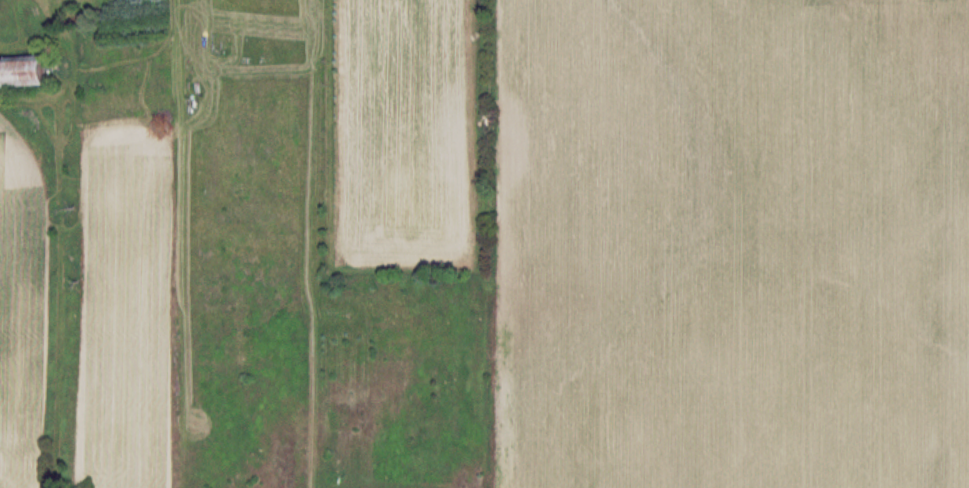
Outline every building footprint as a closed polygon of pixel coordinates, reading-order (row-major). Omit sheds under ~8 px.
[(60,55),(10,57),(11,88),(61,86),(60,55)]
